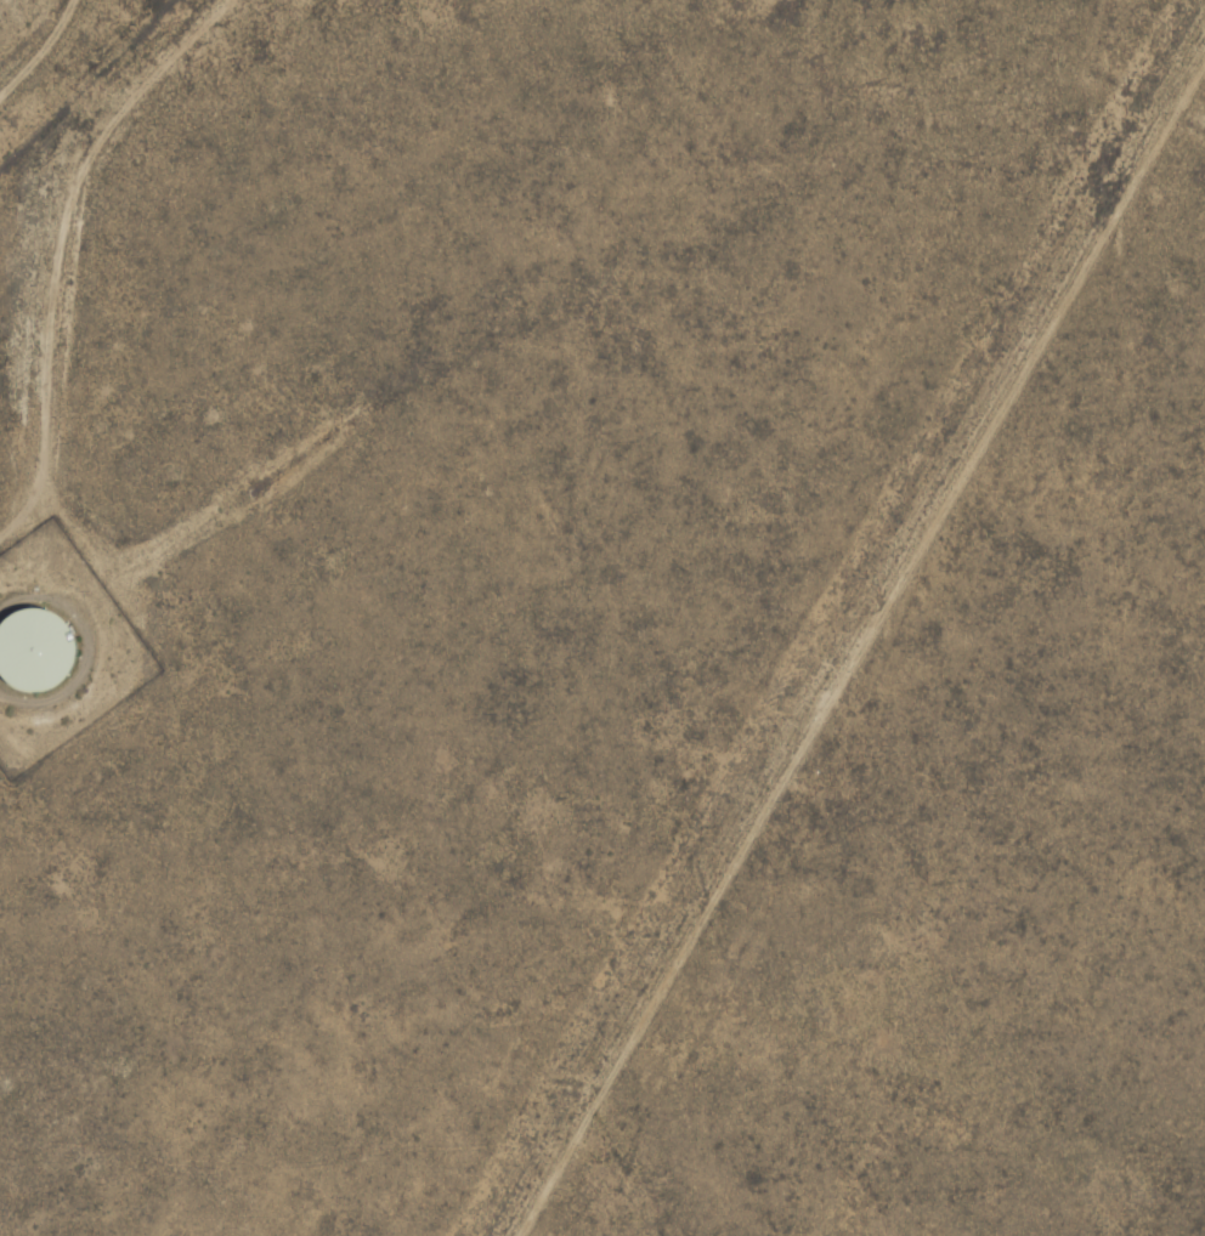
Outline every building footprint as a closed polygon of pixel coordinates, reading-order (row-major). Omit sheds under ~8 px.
[(83,617),(74,606),(63,597),(51,594),(38,594),(24,599),(15,607),(6,618),(2,631),(4,645),(10,658),(19,669),(32,675),(46,677),(60,675),(72,668),(81,657),(86,643),(86,629),(83,617)]
